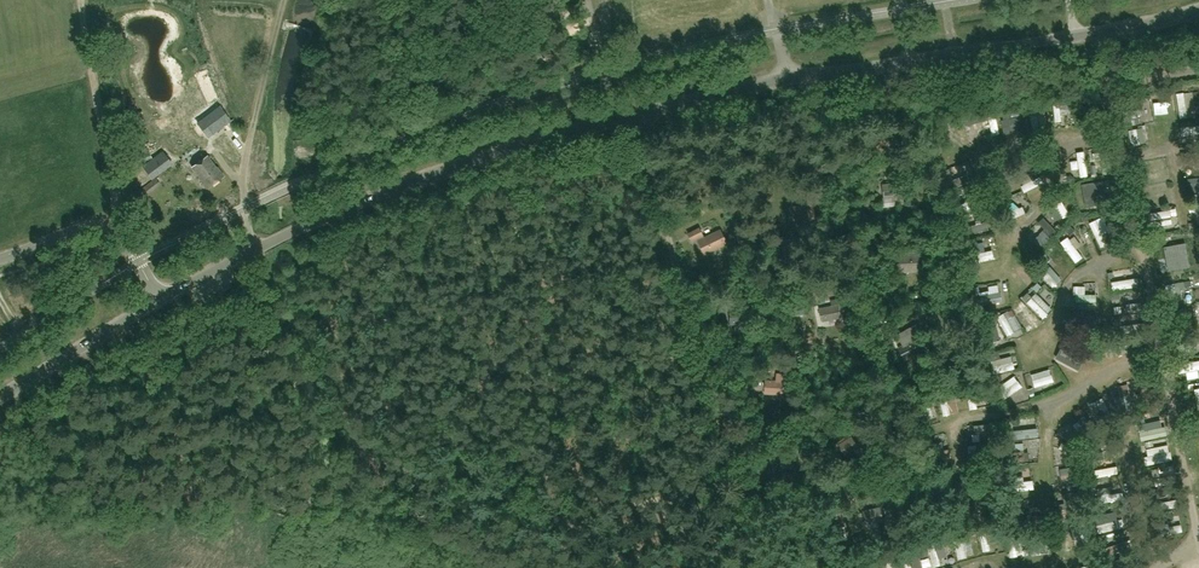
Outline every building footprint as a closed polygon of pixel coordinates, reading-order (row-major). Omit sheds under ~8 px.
[(1167,115),(1173,113),(1170,101),(1163,103),(1167,115)] [(1156,103),(1159,116),(1165,115),(1163,102),(1156,103)] [(219,106),(197,123),(208,137),(230,120),(219,106)] [(1129,115),(1130,122),(1147,118),(1145,111),(1129,115)] [(949,136),(966,131),(964,125),(947,129),(949,136)] [(973,142),(983,139),(978,125),(969,128),(973,142)] [(1147,129),(1135,131),(1138,147),(1150,145),(1147,129)] [(963,145),(962,137),(942,138),(943,146),(963,145)] [(219,140),(202,144),(203,153),(221,150),(219,140)] [(152,158),(149,150),(147,143),(139,146),(141,153),(132,156),(135,165),(152,158)] [(171,164),(162,152),(143,167),(152,178),(171,164)] [(224,176),(222,173),(217,167),(216,168),(207,155),(191,167),(199,177),(198,177),(206,189),(224,176)] [(1186,155),(1187,170),(1198,170),(1198,155),(1186,155)] [(897,169),(898,182),(913,180),(909,167),(897,169)] [(146,194),(149,192),(159,184),(156,178),(146,185),(142,188),(146,194)] [(1104,180),(1083,183),(1087,206),(1107,203),(1104,180)] [(895,202),(904,201),(902,182),(883,185),(884,197),(894,196),(895,202)] [(1165,188),(1147,191),(1148,199),(1166,196),(1165,188)] [(1026,193),(1016,197),(1020,207),(1029,203),(1026,193)] [(965,203),(967,215),(981,212),(979,201),(965,203)] [(802,205),(794,206),(798,226),(816,223),(813,203),(804,205),(804,203),(801,204),(802,205)] [(1078,230),(1085,249),(1099,244),(1099,246),(1107,243),(1099,223),(1078,230)] [(721,228),(704,237),(700,228),(689,233),(693,242),(698,239),(706,256),(729,245),(721,228)] [(920,253),(889,255),(890,262),(898,261),(899,272),(921,271),(920,253)] [(1044,277),(1058,291),(1067,282),(1053,268),(1044,277)] [(984,292),(1004,290),(1003,283),(983,286),(984,292)] [(1077,288),(1077,296),(1089,295),(1088,287),(1077,288)] [(1098,294),(1087,297),(1090,307),(1101,304),(1098,294)] [(820,308),(823,321),(841,317),(838,299),(831,301),(832,306),(820,308)] [(733,324),(752,324),(752,308),(746,308),(746,313),(738,314),(738,316),(733,316),(733,324)] [(1029,332),(1036,328),(1026,311),(1019,315),(1029,332)] [(999,316),(1012,339),(1019,335),(1006,312),(999,316)] [(989,331),(999,343),(1006,338),(996,325),(989,331)] [(904,346),(899,349),(905,360),(909,358),(910,360),(917,356),(916,354),(922,351),(916,340),(922,337),(916,326),(898,335),(904,346)] [(1087,352),(1066,341),(1057,358),(1078,369),(1087,352)] [(1111,358),(1125,355),(1123,343),(1109,347),(1111,358)] [(999,376),(1018,373),(1016,358),(997,361),(999,376)] [(1035,375),(1038,390),(1057,387),(1054,371),(1035,375)] [(776,381),(766,380),(765,393),(777,394),(777,397),(783,397),(784,374),(777,374),(776,381)] [(1000,389),(1009,402),(1027,390),(1018,377),(1000,389)] [(937,416),(945,414),(940,392),(933,393),(937,416)] [(1164,415),(1145,423),(1148,430),(1167,422),(1164,415)] [(1042,430),(1014,431),(1014,442),(1042,442),(1042,430)] [(849,460),(857,454),(859,457),(874,448),(867,437),(857,443),(852,435),(838,443),(849,460)] [(1163,459),(1175,460),(1176,451),(1163,451),(1163,459)] [(1015,456),(1016,465),(1034,464),(1034,455),(1015,456)] [(1107,470),(1119,467),(1116,457),(1095,463),(1099,478),(1109,476),(1107,470)] [(1080,466),(1063,470),(1064,475),(1081,472),(1080,466)] [(1033,471),(1017,474),(1020,491),(1036,488),(1033,471)] [(1170,516),(1182,514),(1180,502),(1167,505),(1170,516)] [(866,524),(883,520),(881,507),(863,511),(866,524)] [(1107,536),(1117,533),(1115,524),(1104,527),(1107,536)] [(1186,528),(1169,530),(1170,539),(1187,537),(1186,528)] [(1002,536),(994,538),(997,548),(1004,546),(1002,536)] [(988,539),(992,552),(997,550),(993,537),(988,539)] [(1029,541),(1031,555),(1051,552),(1049,539),(1029,541)] [(916,567),(925,567),(923,555),(914,556),(916,567)] [(905,558),(908,567),(915,567),(912,556),(905,558)]
